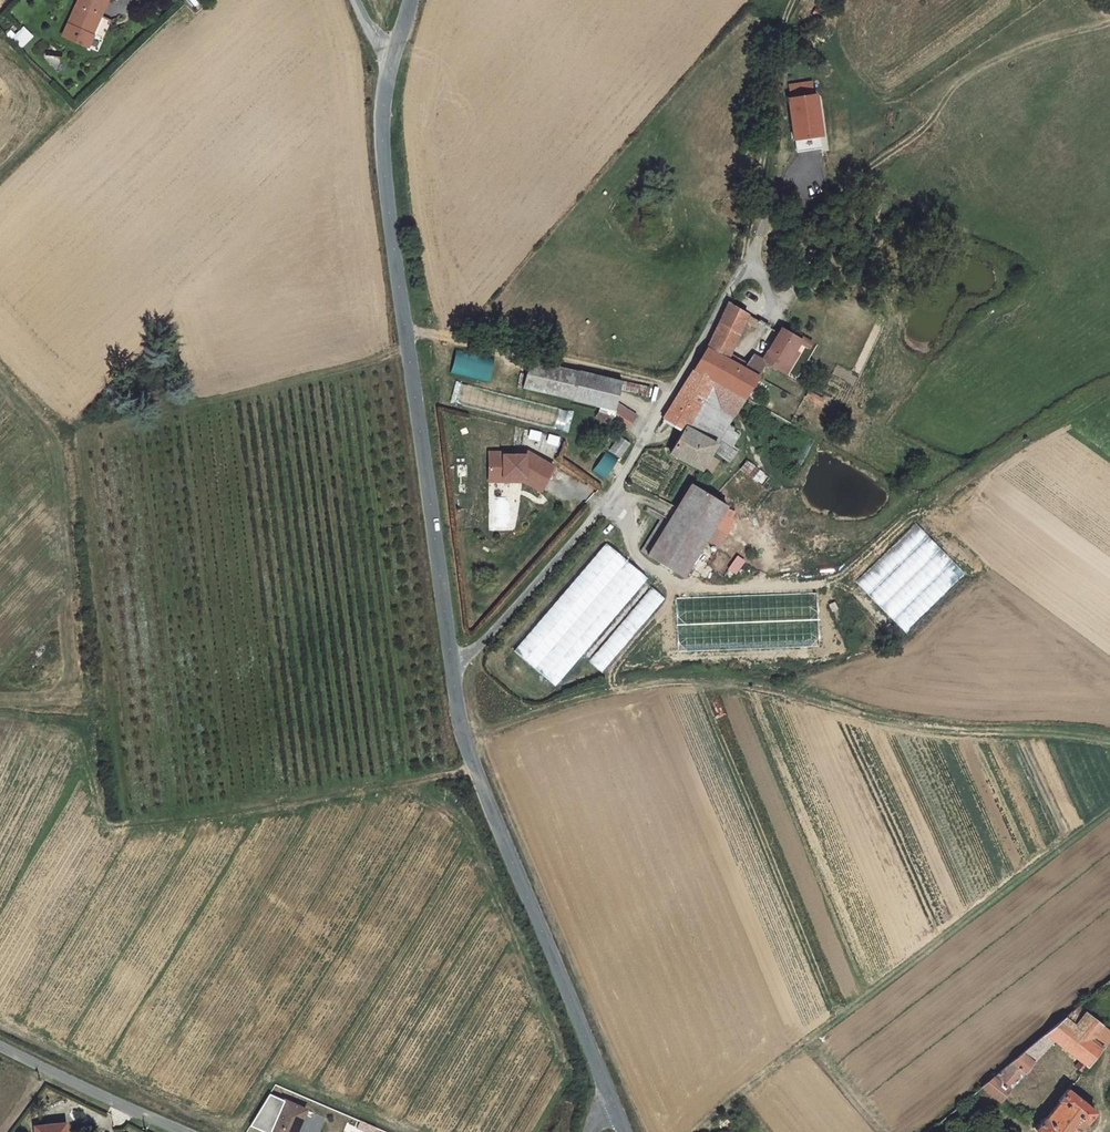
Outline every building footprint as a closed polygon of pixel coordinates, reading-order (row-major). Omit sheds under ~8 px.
[(87,33),(95,14),(100,16),(108,0),(78,0),(62,36),(88,48),(93,36),(92,35),(87,33)] [(100,16),(95,14),(87,33),(92,35),(100,16)] [(23,29),(13,39),(19,46),(29,35),(23,29)] [(789,83),(791,98),(813,95),(811,80),(789,83)] [(821,136),(816,95),(813,95),(791,98),(788,99),(794,140),(795,140),(820,136),(821,136)] [(820,136),(795,140),(797,152),(821,148),(820,136)] [(707,349),(694,370),(713,381),(745,398),(758,377),(743,369),(727,359),(729,355),(745,320),(748,314),(729,303),(707,349)] [(759,321),(748,314),(745,320),(756,326),(759,321)] [(781,329),(763,360),(782,372),(794,351),(799,343),(801,340),(800,340),(781,329)] [(801,340),(799,343),(809,348),(812,343),(802,337),(800,340),(801,340)] [(494,356),(455,348),(450,373),(488,383),(494,356)] [(794,351),(782,372),(786,374),(798,353),(794,351)] [(746,365),(729,355),(727,359),(743,369),(746,365)] [(746,365),(743,369),(758,377),(767,363),(763,360),(753,355),(746,365)] [(579,372),(530,361),(523,388),(573,399),(579,372)] [(713,381),(694,370),(688,379),(670,408),(665,417),(685,428),(686,429),(713,381)] [(579,372),(573,399),(573,400),(602,407),(614,410),(616,403),(621,381),(580,371),(579,372)] [(649,388),(622,381),(620,389),(633,392),(633,393),(647,396),(649,388)] [(745,398),(713,381),(686,429),(685,428),(682,432),(670,453),(701,470),(713,451),(728,425),(745,398)] [(569,412),(463,384),(458,403),(564,431),(569,412)] [(823,399),(809,392),(806,397),(820,405),(823,399)] [(614,410),(602,407),(596,416),(607,424),(610,420),(626,431),(637,416),(616,403),(614,410)] [(685,428),(665,417),(663,421),(672,426),(682,432),(685,428)] [(728,425),(713,451),(729,462),(736,452),(731,448),(739,435),(733,431),(735,428),(728,425)] [(619,457),(629,443),(620,437),(610,451),(619,457)] [(607,450),(592,470),(603,479),(619,459),(607,450)] [(503,452),(489,452),(489,477),(525,477),(542,487),(553,467),(527,451),(525,455),(504,455),(503,452)] [(747,461),(741,469),(757,482),(764,474),(747,461)] [(525,477),(489,477),(489,481),(524,482),(540,491),(542,487),(525,477)] [(691,484),(669,520),(647,555),(683,577),(719,519),(726,508),(727,506),(691,484)] [(726,508),(719,519),(727,524),(734,513),(726,508)] [(641,551),(647,555),(669,520),(663,516),(641,551)] [(513,652),(558,687),(648,575),(604,540),(513,652)] [(589,660),(602,671),(666,598),(653,587),(589,660)] [(681,612),(689,595),(675,588),(666,605),(681,612)] [(1097,990),(1078,1006),(1081,1009),(1087,1004),(1100,993),(1097,990)] [(1041,1037),(1050,1044),(1053,1040),(1080,1060),(1075,1066),(1082,1072),(1102,1047),(1090,1038),(1101,1025),(1088,1014),(1077,1025),(1070,1018),(1081,1009),(1078,1006),(1041,1037)] [(1088,1014),(1081,1009),(1070,1018),(1077,1025),(1088,1014)] [(1101,1025),(1090,1038),(1102,1047),(1109,1037),(1109,1031),(1101,1025)] [(1036,1058),(1050,1044),(1041,1037),(1026,1050),(1036,1058)] [(1026,1050),(981,1087),(1000,1102),(1010,1090),(1009,1089),(1024,1072),(1025,1073),(1034,1063),(1033,1062),(1036,1058),(1026,1050)] [(1045,1118),(1036,1130),(1038,1131),(1078,1131),(1085,1122),(1086,1123),(1095,1112),(1067,1090),(1059,1101),(1059,1102),(1046,1119),(1045,1118)] [(269,1094),(250,1125),(265,1131),(296,1131),(306,1110),(269,1094)] [(65,1122),(35,1125),(35,1131),(66,1131),(65,1122)]
